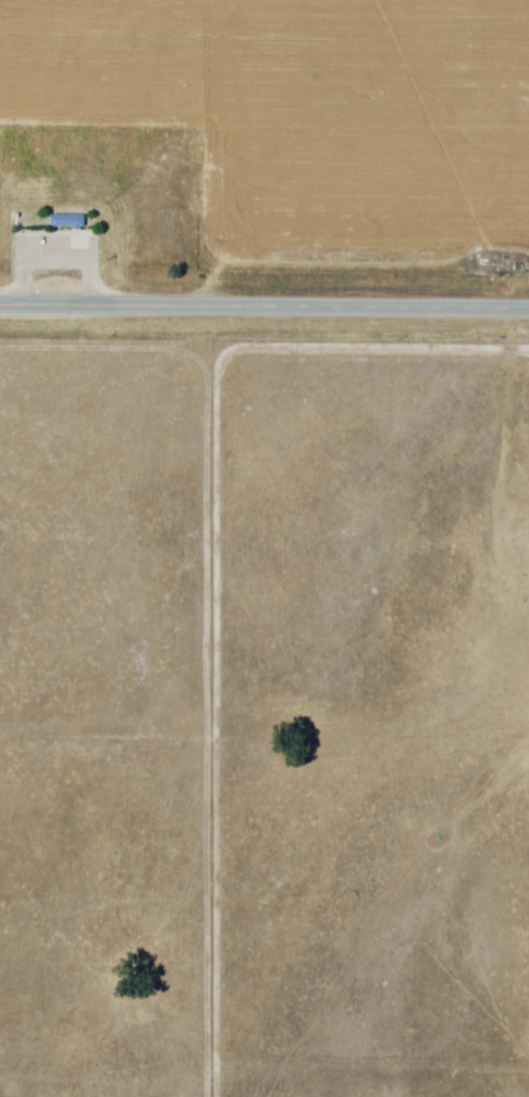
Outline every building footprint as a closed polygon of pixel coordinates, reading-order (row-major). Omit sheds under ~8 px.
[(82,216),(48,216),(48,229),(82,229),(82,216)]
